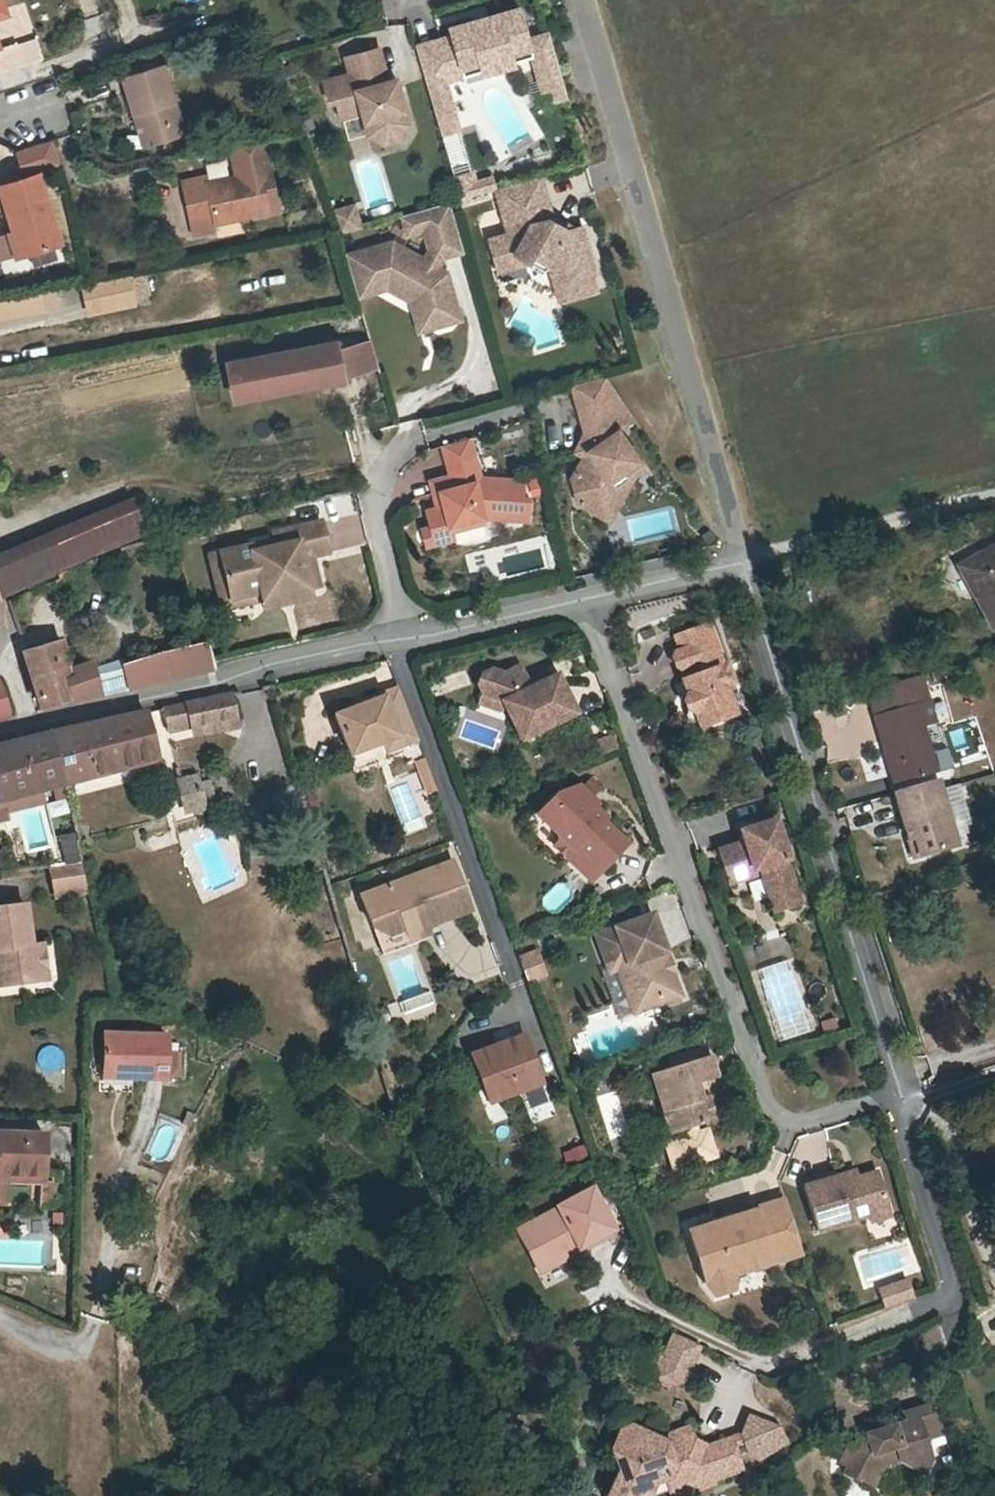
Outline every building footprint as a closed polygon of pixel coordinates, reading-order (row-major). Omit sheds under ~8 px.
[(9,17),(4,0),(0,0),(0,20),(9,17)] [(551,82),(564,78),(553,35),(532,41),(523,9),(503,15),(505,24),(476,31),(473,23),(453,28),(456,37),(418,47),(439,127),(456,122),(443,74),(462,69),(460,60),(478,55),(481,64),(481,67),(514,59),(513,55),(511,47),(529,42),(532,50),(541,84),(551,82)] [(503,15),(473,23),(476,31),(505,24),(503,15)] [(511,47),(513,55),(532,50),(529,42),(511,47)] [(376,44),(343,54),(346,69),(320,77),(327,99),(334,97),(339,113),(356,108),(361,111),(367,131),(384,139),(400,134),(408,119),(399,88),(389,92),(383,78),(387,77),(376,44)] [(460,60),(462,69),(481,64),(478,55),(460,60)] [(120,75),(132,112),(137,110),(148,145),(183,134),(161,63),(120,75)] [(387,77),(383,78),(389,92),(399,88),(394,74),(387,77)] [(557,102),(570,99),(564,78),(551,82),(557,102)] [(142,146),(148,145),(137,110),(132,112),(142,146)] [(60,239),(38,170),(59,163),(51,136),(17,148),(25,173),(0,181),(0,189),(13,229),(20,252),(60,239)] [(263,185),(272,183),(264,143),(231,150),(236,176),(207,182),(206,177),(181,182),(190,222),(193,222),(214,217),(215,222),(269,211),(263,185)] [(472,173),(454,178),(460,200),(481,194),(495,190),(492,178),(475,183),(472,173)] [(487,240),(493,260),(512,255),(528,264),(534,260),(549,266),(554,283),(567,279),(572,299),(595,293),(591,277),(595,275),(583,228),(569,232),(550,221),(552,217),(541,178),(495,190),(507,235),(487,240)] [(277,209),(272,183),(263,185),(269,211),(277,209)] [(406,234),(423,230),(429,251),(423,260),(387,242),(341,255),(352,296),(382,288),(419,301),(418,303),(423,322),(439,318),(441,325),(459,320),(446,273),(436,267),(442,258),(462,252),(449,203),(401,216),(406,234)] [(355,228),(348,206),(328,212),(334,230),(335,233),(355,228)] [(214,217),(193,222),(196,235),(216,231),(215,222),(214,217)] [(13,229),(5,231),(12,254),(20,252),(13,229)] [(512,255),(493,260),(496,273),(528,264),(512,255)] [(567,279),(554,283),(559,303),(572,299),(567,279)] [(0,298),(0,318),(56,307),(52,287),(0,298)] [(382,288),(352,296),(354,304),(383,296),(408,304),(416,332),(441,325),(439,318),(423,322),(418,303),(419,301),(382,288)] [(364,339),(329,350),(334,379),(372,368),(364,339)] [(311,378),(229,394),(230,399),(334,380),(334,379),(329,350),(327,342),(305,347),(311,378)] [(305,347),(223,362),(229,394),(311,378),(305,347)] [(601,514),(610,500),(617,488),(612,479),(641,459),(620,429),(637,418),(635,416),(607,374),(573,384),(585,428),(586,431),(588,438),(588,450),(585,456),(572,478),(579,502),(585,506),(601,514)] [(588,438),(586,431),(576,451),(585,456),(588,450),(588,438)] [(442,465),(469,458),(463,440),(437,448),(442,465)] [(475,482),(469,458),(442,465),(446,478),(449,489),(429,495),(433,510),(421,513),(426,530),(430,544),(449,539),(447,532),(478,524),(478,518),(523,521),(524,500),(517,499),(518,483),(482,480),(475,482)] [(617,488),(610,500),(601,514),(610,519),(623,496),(636,474),(647,467),(641,459),(612,479),(617,488)] [(449,489),(446,478),(425,484),(429,495),(449,489)] [(53,576),(52,572),(148,530),(131,496),(0,553),(0,600),(53,576)] [(230,593),(260,586),(262,596),(308,586),(319,584),(316,572),(313,560),(300,564),(299,556),(329,550),(322,519),(274,529),(276,537),(277,543),(253,548),(252,542),(221,549),(230,593)] [(430,544),(426,530),(417,532),(421,546),(430,544)] [(277,543),(276,537),(252,542),(253,548),(277,543)] [(958,566),(992,626),(994,625),(994,545),(958,566)] [(230,593),(221,549),(211,551),(220,596),(230,593)] [(230,593),(220,596),(222,604),(262,596),(260,586),(230,593)] [(310,595),(308,586),(262,596),(264,605),(310,595)] [(688,675),(681,677),(679,678),(684,692),(683,692),(680,698),(684,708),(689,711),(691,710),(696,725),(733,711),(716,666),(721,664),(706,622),(673,634),(684,665),(688,675)] [(61,639),(55,642),(60,657),(67,655),(61,639)] [(132,687),(125,661),(124,657),(94,666),(92,660),(71,666),(67,655),(60,657),(55,642),(25,652),(42,708),(63,702),(85,697),(132,687)] [(125,661),(132,687),(214,669),(206,643),(170,649),(125,661)] [(560,719),(546,679),(529,687),(518,665),(502,673),(490,669),(480,674),(477,684),(482,694),(502,700),(505,706),(520,739),(560,719)] [(688,675),(684,665),(678,668),(681,677),(688,675)] [(557,673),(546,679),(560,719),(575,712),(557,673)] [(924,725),(939,721),(924,673),(868,691),(896,784),(898,784),(929,774),(938,772),(931,751),(924,725)] [(12,715),(0,682),(0,718),(12,715)] [(398,688),(370,697),(386,739),(397,736),(400,745),(417,739),(398,688)] [(169,731),(236,717),(232,693),(164,707),(169,731)] [(502,700),(482,694),(479,702),(499,709),(505,706),(502,700)] [(386,739),(370,697),(367,699),(368,701),(335,713),(349,752),(382,741),(386,739)] [(168,735),(160,709),(148,712),(161,757),(170,754),(165,736),(168,735)] [(51,731),(65,783),(66,783),(157,759),(147,711),(84,724),(51,731)] [(594,751),(618,742),(612,729),(589,738),(594,751)] [(0,745),(0,800),(65,783),(51,731),(0,745)] [(397,736),(386,739),(389,749),(400,745),(397,736)] [(931,751),(938,772),(955,767),(948,746),(931,751)] [(929,774),(898,784),(900,791),(931,782),(929,774)] [(954,775),(939,780),(942,788),(957,784),(954,775)] [(208,780),(198,782),(198,779),(179,784),(185,807),(204,803),(202,798),(212,795),(211,790),(208,780)] [(900,791),(895,792),(909,839),(915,837),(920,856),(958,845),(939,780),(931,782),(900,791)] [(588,801),(582,784),(579,786),(556,794),(559,802),(541,820),(558,835),(559,841),(555,845),(568,858),(578,847),(602,869),(609,862),(588,801)] [(583,784),(582,784),(588,801),(591,797),(583,784)] [(942,788),(958,845),(974,840),(957,784),(942,788)] [(588,801),(609,862),(627,842),(603,820),(605,817),(588,801)] [(749,830),(739,833),(742,840),(726,845),(735,875),(751,870),(752,869),(757,867),(757,868),(770,910),(797,901),(784,858),(787,857),(774,817),(752,824),(749,830)] [(749,830),(752,824),(738,828),(739,833),(749,830)] [(61,833),(63,861),(80,859),(77,832),(61,833)] [(915,837),(909,839),(914,857),(920,856),(915,837)] [(578,847),(568,858),(592,880),(602,869),(578,847)] [(57,891),(88,885),(83,860),(53,865),(57,891)] [(449,860),(433,866),(451,914),(466,909),(449,860)] [(451,914),(433,866),(403,877),(407,888),(387,895),(383,884),(380,885),(394,928),(400,927),(404,938),(425,931),(422,924),(451,914)] [(407,888),(403,877),(383,884),(387,895),(407,888)] [(394,928),(380,885),(358,893),(370,926),(389,930),(394,928)] [(21,972),(22,981),(49,977),(44,941),(34,943),(29,901),(2,905),(3,914),(0,914),(0,975),(21,972)] [(653,914),(630,923),(658,1005),(680,997),(671,974),(674,973),(669,961),(668,961),(665,953),(666,952),(653,914)] [(658,1005),(630,923),(596,935),(610,973),(614,971),(618,973),(632,1014),(658,1005)] [(389,930),(370,926),(379,952),(399,945),(394,928),(389,930)] [(400,927),(394,928),(399,945),(406,943),(404,938),(400,927)] [(536,949),(518,955),(526,977),(544,971),(536,949)] [(105,1031),(104,1068),(130,1069),(130,1076),(165,1077),(167,1033),(105,1031)] [(513,1084),(516,1090),(541,1081),(523,1034),(506,1040),(509,1047),(501,1050),(499,1043),(498,1043),(513,1084)] [(513,1084),(498,1043),(471,1053),(489,1101),(516,1090),(513,1084)] [(704,1050),(677,1061),(700,1127),(718,1120),(710,1098),(702,1101),(697,1085),(704,1082),(717,1077),(710,1058),(707,1060),(704,1050)] [(700,1127),(677,1061),(671,1063),(675,1072),(653,1080),(667,1116),(677,1112),(685,1133),(690,1131),(700,1127)] [(677,1112),(667,1116),(675,1137),(685,1133),(677,1112)] [(700,1127),(690,1131),(693,1140),(672,1148),(682,1173),(722,1157),(712,1132),(703,1136),(700,1127)] [(8,1174),(45,1175),(45,1132),(0,1132),(0,1174),(8,1174)] [(851,1172),(849,1166),(817,1176),(831,1220),(868,1208),(889,1202),(877,1164),(858,1170),(851,1172)] [(8,1174),(0,1174),(0,1206),(8,1206),(8,1174)] [(831,1220),(817,1176),(803,1181),(817,1224),(831,1220)] [(45,1204),(55,1204),(56,1201),(64,1201),(64,1193),(56,1192),(56,1179),(45,1180),(45,1204)] [(541,1248),(550,1266),(557,1262),(554,1256),(566,1249),(568,1252),(616,1227),(593,1184),(556,1204),(557,1205),(527,1222),(541,1248)] [(731,1216),(746,1262),(801,1246),(797,1231),(785,1194),(732,1211),(733,1216),(731,1216)] [(891,1208),(889,1202),(868,1208),(870,1214),(891,1208)] [(746,1262),(731,1216),(693,1228),(705,1237),(723,1285),(728,1283),(731,1267),(746,1262)] [(541,1248),(527,1222),(516,1228),(530,1254),(541,1248)] [(705,1237),(693,1228),(689,1229),(703,1275),(713,1288),(723,1285),(705,1237)] [(550,1266),(541,1248),(530,1254),(539,1271),(550,1266)] [(908,1277),(876,1287),(883,1308),(914,1298),(908,1277)] [(676,1331),(666,1355),(684,1363),(677,1377),(678,1380),(685,1378),(701,1342),(676,1331)] [(671,1384),(678,1380),(677,1377),(684,1363),(666,1355),(654,1360),(651,1369),(654,1376),(671,1384)] [(883,1420),(881,1412),(866,1416),(868,1424),(849,1428),(835,1452),(842,1456),(838,1463),(851,1472),(853,1470),(865,1477),(874,1462),(896,1457),(920,1471),(928,1458),(922,1434),(940,1429),(933,1399),(901,1407),(903,1415),(891,1418),(883,1420)] [(889,1410),(881,1412),(883,1420),(891,1418),(889,1410)] [(777,1437),(782,1445),(789,1441),(779,1422),(752,1413),(745,1427),(748,1434),(735,1438),(736,1442),(749,1438),(758,1430),(777,1437)] [(678,1495),(690,1495),(694,1495),(695,1492),(697,1488),(705,1472),(711,1470),(722,1475),(745,1468),(736,1442),(735,1438),(711,1446),(709,1449),(699,1444),(693,1426),(675,1432),(670,1441),(660,1444),(657,1434),(636,1423),(625,1427),(616,1445),(623,1449),(619,1456),(623,1466),(607,1495),(660,1495),(673,1492),(673,1494),(678,1495)] [(765,1455),(782,1445),(777,1437),(758,1430),(749,1438),(754,1451),(765,1455)] [(711,1470),(705,1472),(697,1488),(716,1482),(722,1475),(711,1470)]
